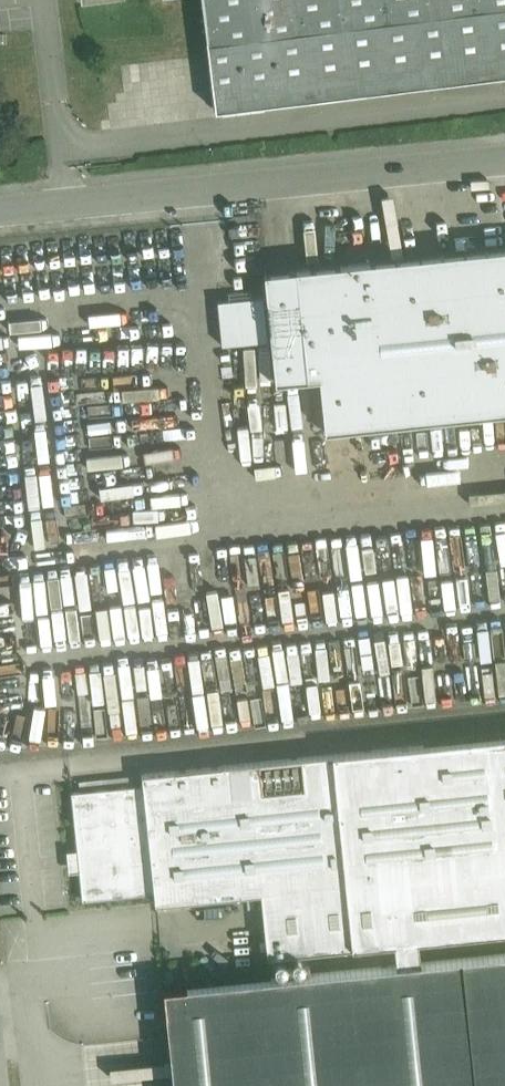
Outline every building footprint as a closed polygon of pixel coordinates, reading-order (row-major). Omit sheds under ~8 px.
[(215,109),(504,74),(504,0),(202,0),(215,109)] [(459,252),(264,272),(275,381),(322,376),(328,432),(504,414),(504,248),(459,252)] [(263,296),(217,301),(222,345),(267,340),(263,296)] [(163,987),(173,1085),(504,1085),(504,952),(420,961),(418,940),(504,931),(504,735),(141,773),(142,784),(71,791),(82,899),(153,891),(155,903),(261,892),(267,956),(394,943),(397,963),(163,987)]
